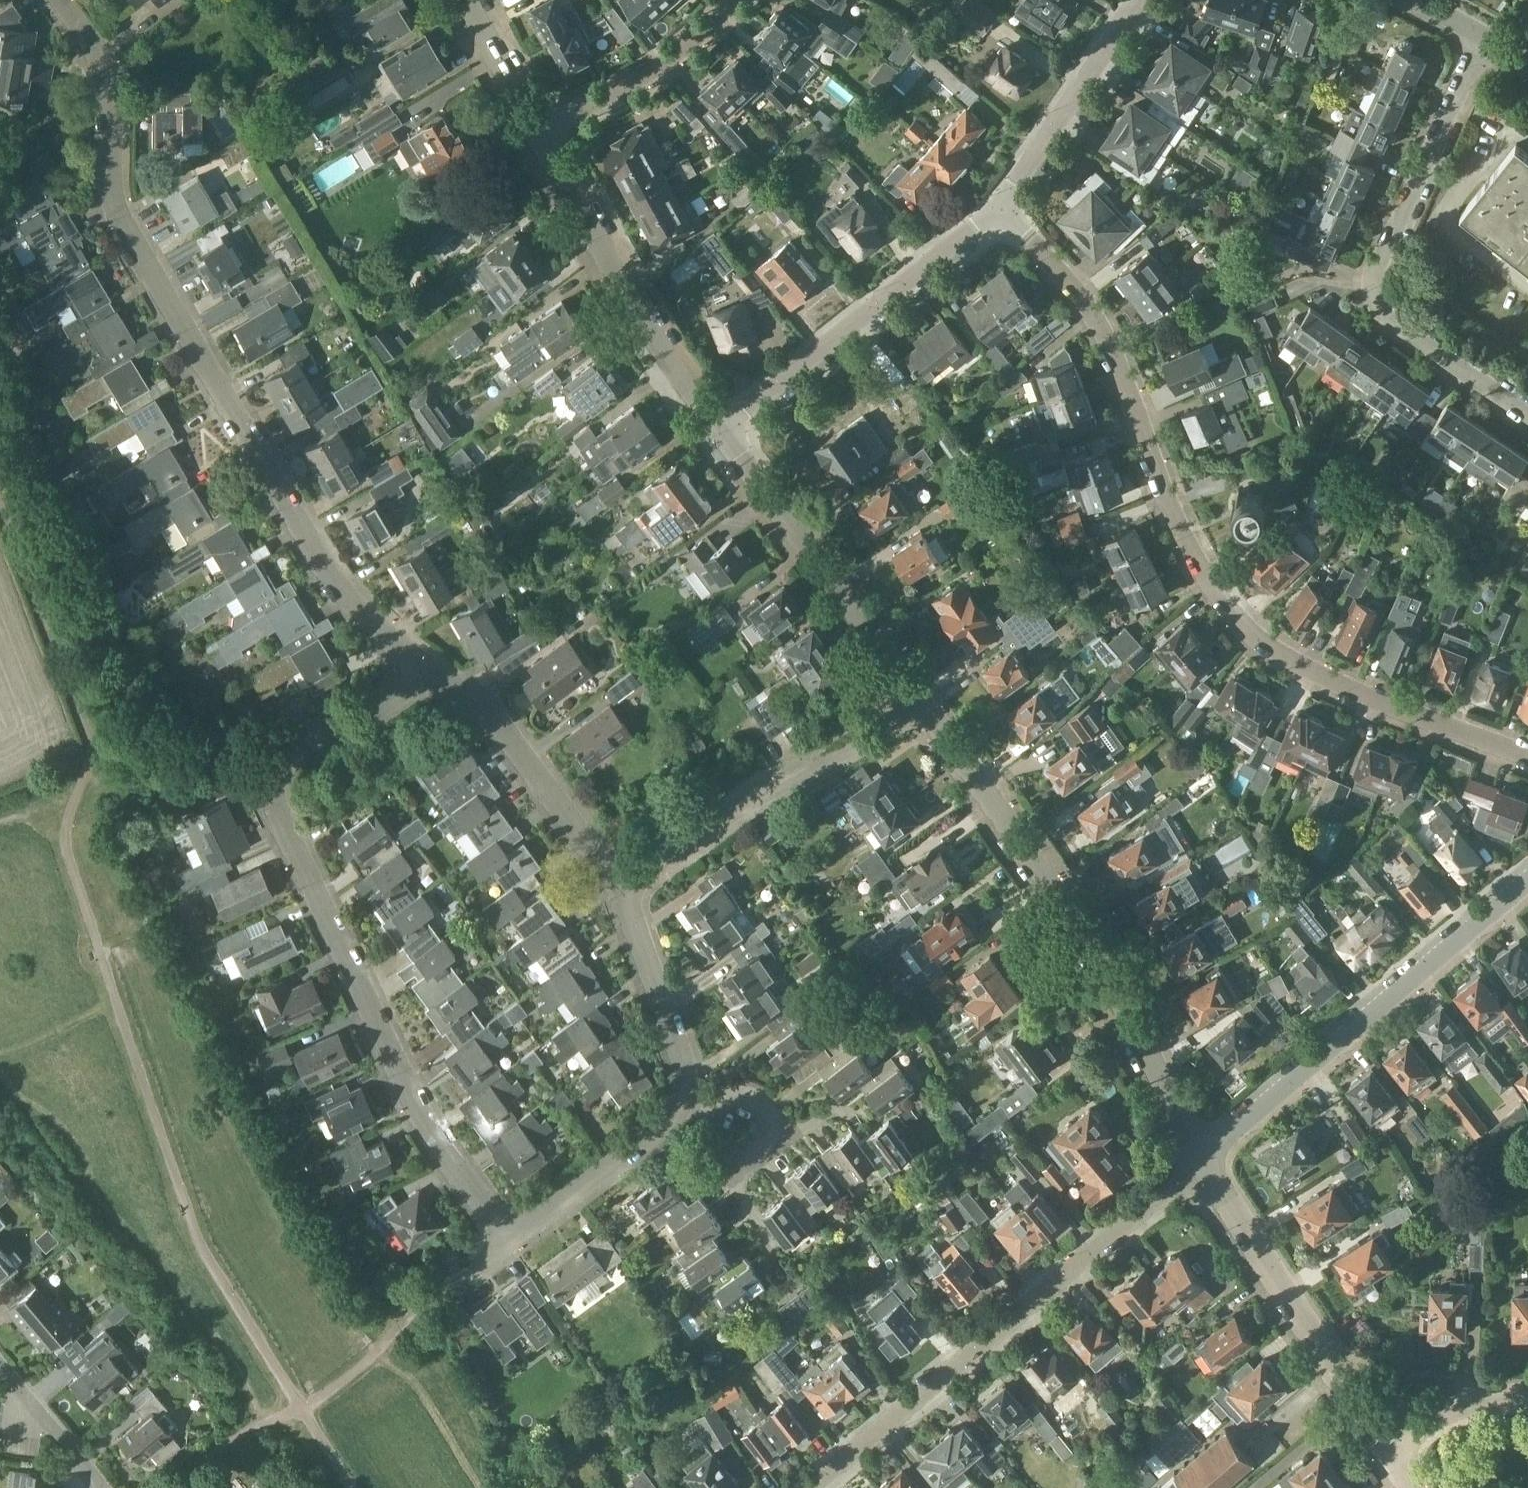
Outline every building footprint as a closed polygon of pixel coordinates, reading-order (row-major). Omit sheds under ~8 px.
[(30,54),(34,30),(24,28),(25,23),(19,15),(22,13),(13,0),(11,0),(0,8),(0,48),(30,54)] [(327,14),(343,4),(340,0),(328,0),(321,4),(327,14)] [(361,27),(372,45),(413,20),(405,6),(407,4),(405,0),(374,0),(356,11),(350,1),(328,15),(334,26),(341,22),(349,35),(361,27)] [(561,9),(557,0),(546,0),(530,8),(546,40),(583,20),(574,2),(561,9)] [(662,0),(626,0),(647,23),(666,5),(662,0)] [(978,0),(964,0),(958,9),(986,29),(997,14),(978,0)] [(1018,9),(1032,18),(1029,22),(1041,31),(1045,26),(1055,33),(1064,20),(1065,20),(1069,13),(1077,0),(1024,0),(1018,9)] [(1239,0),(1210,0),(1205,14),(1192,25),(1188,23),(1182,34),(1199,44),(1204,46),(1211,35),(1206,32),(1210,25),(1219,18),(1231,22),(1239,0)] [(1255,31),(1257,27),(1266,0),(1239,0),(1231,22),(1254,30),(1255,31)] [(830,7),(824,16),(842,29),(852,15),(836,4),(834,9),(830,7)] [(583,20),(546,40),(546,41),(548,39),(554,51),(558,52),(567,69),(588,59),(584,50),(589,48),(585,40),(610,27),(623,44),(634,35),(612,5),(599,12),(600,13),(584,21),(583,20)] [(771,18),(772,22),(771,23),(798,45),(811,56),(825,40),(848,56),(858,41),(842,29),(824,16),(817,26),(800,13),(799,15),(786,5),(780,12),(776,12),(771,18)] [(1326,18),(1301,9),(1286,53),(1310,61),(1326,18)] [(925,10),(916,23),(925,28),(933,15),(925,10)] [(798,45),(771,23),(763,33),(764,37),(757,46),(767,54),(767,56),(776,63),(768,73),(779,84),(780,83),(792,93),(800,83),(803,85),(810,77),(805,73),(816,60),(811,56),(798,45)] [(921,36),(909,28),(890,57),(902,65),(921,36)] [(394,75),(434,50),(423,33),(381,59),(382,60),(378,63),(383,72),(373,78),(382,92),(398,82),(394,75)] [(1397,45),(1387,67),(1414,79),(1424,58),(1410,51),(1413,45),(1412,41),(1405,38),(1401,39),(1398,46),(1397,45)] [(912,54),(956,92),(965,81),(921,43),(912,54)] [(1174,44),(1167,54),(1164,55),(1161,56),(1159,58),(1158,59),(1157,61),(1156,61),(1155,61),(1200,91),(1208,79),(1224,89),(1236,72),(1200,48),(1194,57),(1174,44)] [(1231,57),(1229,64),(1236,69),(1245,75),(1257,83),(1262,70),(1269,48),(1257,44),(1250,63),(1239,60),(1231,57)] [(1026,59),(1007,45),(987,73),(1016,94),(1033,70),(1024,63),(1026,59)] [(30,54),(0,48),(0,98),(8,99),(8,95),(25,98),(29,77),(50,80),(54,58),(30,54)] [(446,69),(434,50),(394,75),(398,82),(382,92),(382,93),(392,87),(398,96),(402,93),(404,95),(446,69)] [(324,51),(272,84),(288,106),(339,72),(324,51)] [(1329,68),(1337,71),(1344,55),(1336,52),(1329,68)] [(1272,53),(1266,71),(1261,86),(1278,92),(1283,76),(1279,75),(1285,57),(1272,53)] [(768,73),(757,82),(737,60),(730,67),(729,65),(719,75),(748,106),(757,97),(758,97),(766,90),(768,93),(768,94),(783,110),(794,99),(779,84),(768,73)] [(1187,126),(1199,109),(1192,104),(1200,91),(1155,61),(1155,62),(1156,62),(1154,65),(1154,67),(1153,68),(1153,71),(1153,74),(1146,85),(1166,98),(1160,108),(1187,126)] [(1387,67),(1377,89),(1404,101),(1414,79),(1387,67)] [(1337,71),(1329,68),(1322,85),(1330,88),(1337,71)] [(319,104),(351,84),(344,74),(312,94),(311,93),(289,106),(290,108),(284,111),(291,121),(318,103),(319,104)] [(748,106),(719,75),(707,86),(708,88),(702,94),(721,115),(711,123),(755,172),(764,163),(728,123),(748,106)] [(1404,101),(1377,89),(1367,111),(1394,123),(1404,101)] [(206,104),(206,90),(156,90),(156,101),(165,102),(165,109),(155,109),(155,147),(182,147),(188,147),(188,139),(200,139),(201,104),(206,104)] [(1306,107),(1311,97),(1302,93),(1298,103),(1306,107)] [(366,101),(360,94),(349,101),(354,109),(366,101)] [(687,123),(696,115),(682,100),(673,108),(687,123)] [(364,132),(394,112),(388,102),(340,131),(346,142),(364,132)] [(1160,108),(1154,117),(1134,104),(1127,114),(1126,114),(1123,115),(1121,116),(1120,117),(1119,118),(1116,121),(1116,120),(1115,121),(1160,151),(1168,139),(1175,144),(1187,126),(1160,108)] [(1367,111),(1367,112),(1354,107),(1344,128),(1342,127),(1337,137),(1362,148),(1367,139),(1383,146),(1394,123),(1367,111)] [(933,145),(960,169),(972,156),(964,149),(976,136),(973,133),(982,122),(966,108),(933,145)] [(394,112),(364,132),(346,142),(350,149),(361,142),(374,164),(382,160),(380,156),(399,144),(391,131),(403,124),(395,111),(394,112)] [(430,174),(451,161),(457,170),(471,161),(466,153),(468,152),(457,134),(455,136),(441,114),(421,126),(423,128),(400,142),(399,148),(409,164),(420,157),(430,174)] [(705,125),(696,115),(687,123),(696,133),(705,125)] [(910,124),(924,136),(930,129),(915,117),(910,124)] [(1115,121),(1116,122),(1114,125),(1113,128),(1113,131),(1113,134),(1106,145),(1126,158),(1119,168),(1146,187),(1158,168),(1151,163),(1160,151),(1115,121)] [(616,174),(662,148),(648,123),(602,149),(616,174)] [(924,136),(910,124),(904,130),(919,143),(924,136)] [(842,125),(833,133),(839,140),(848,132),(842,125)] [(248,143),(243,135),(212,154),(220,167),(227,163),(252,149),(248,143)] [(1333,146),(1336,139),(1331,136),(1328,144),(1333,146)] [(1336,139),(1333,146),(1332,148),(1346,155),(1337,176),(1364,188),(1374,167),(1357,159),(1362,148),(1337,137),(1336,139)] [(1516,141),(1460,212),(1527,265),(1527,150),(1516,141)] [(933,145),(909,172),(902,166),(899,166),(884,183),(897,195),(900,195),(905,190),(913,198),(923,187),(926,190),(937,177),(946,185),(960,169),(933,145)] [(662,148),(616,174),(624,188),(626,186),(632,197),(667,178),(662,169),(671,164),(662,148)] [(689,156),(677,163),(681,171),(693,164),(689,156)] [(698,172),(693,164),(681,171),(685,179),(698,172)] [(843,173),(856,188),(866,179),(853,164),(843,173)] [(1291,165),(1286,181),(1294,184),(1299,168),(1291,165)] [(1249,196),(1260,178),(1241,166),(1229,184),(1249,196)] [(1076,239),(1114,204),(1104,193),(1111,187),(1096,171),(1073,194),(1080,202),(1063,219),(1071,228),(1071,229),(1072,231),(1072,234),(1073,236),(1074,237),(1076,238),(1076,239),(1076,240),(1076,239)] [(178,220),(174,223),(179,232),(215,210),(220,218),(237,207),(226,189),(210,199),(196,175),(163,195),(178,220)] [(1337,176),(1327,198),(1354,210),(1364,188),(1337,176)] [(757,177),(749,184),(758,195),(766,189),(757,177)] [(672,188),(667,178),(632,197),(638,208),(636,209),(643,222),(689,197),(681,183),(672,188)] [(1294,184),(1286,181),(1281,197),(1289,200),(1294,184)] [(74,222),(66,207),(57,213),(51,203),(54,201),(44,184),(0,210),(0,255),(27,239),(32,247),(74,222)] [(758,195),(749,184),(732,198),(741,209),(758,195)] [(752,217),(769,202),(778,195),(771,187),(745,208),(752,217)] [(1319,195),(1309,217),(1317,220),(1344,232),(1354,210),(1327,198),(1319,195)] [(269,196),(262,200),(267,207),(273,203),(269,196)] [(818,218),(817,221),(835,243),(838,244),(845,239),(858,256),(881,238),(873,227),(877,224),(862,204),(861,205),(854,196),(841,206),(837,204),(818,218)] [(689,197),(643,222),(658,249),(704,223),(689,197)] [(780,198),(771,205),(786,223),(795,215),(780,198)] [(1125,215),(1114,204),(1076,239),(1076,240),(1077,241),(1077,240),(1078,241),(1079,243),(1081,244),(1082,244),(1084,245),(1085,245),(1087,246),(1088,246),(1097,255),(1114,238),(1122,247),(1146,224),(1131,209),(1125,215)] [(1179,208),(1140,239),(1147,248),(1164,234),(1186,216),(1179,208)] [(1301,213),(1286,247),(1311,258),(1316,247),(1334,255),(1344,232),(1317,220),(1309,217),(1301,213)] [(244,274),(222,237),(220,234),(229,229),(223,221),(195,238),(202,249),(208,260),(199,266),(214,291),(224,284),(232,298),(255,284),(247,272),(244,274)] [(58,288),(93,267),(80,246),(77,248),(73,242),(83,236),(74,222),(32,247),(53,283),(54,282),(58,288)] [(702,243),(725,272),(738,262),(715,233),(702,243)] [(488,289),(530,256),(529,256),(530,252),(526,246),(522,246),(514,236),(499,248),(497,245),(487,254),(489,256),(472,269),(488,289)] [(786,301),(795,293),(800,298),(823,279),(789,239),(757,267),(786,301)] [(1133,296),(1165,271),(1150,252),(1118,277),(1133,296)] [(530,256),(488,289),(504,310),(546,278),(539,268),(540,265),(534,257),(531,258),(530,256)] [(1173,265),(1165,271),(1133,296),(1148,316),(1180,291),(1170,278),(1179,272),(1173,265)] [(1227,274),(1220,265),(1205,278),(1212,287),(1227,274)] [(93,267),(58,288),(24,308),(27,313),(19,318),(27,331),(35,327),(36,329),(51,320),(49,316),(70,303),(78,316),(75,318),(73,316),(70,315),(68,316),(67,319),(68,322),(63,325),(69,336),(114,309),(117,307),(114,309),(109,300),(111,298),(93,266),(93,267)] [(764,292),(745,266),(734,275),(753,301),(764,292)] [(981,289),(984,293),(1012,326),(1034,309),(1003,271),(981,289)] [(302,323),(292,305),(303,299),(291,278),(265,294),(271,305),(235,327),(253,356),(294,332),(292,328),(302,323)] [(1206,291),(1199,282),(1183,294),(1190,303),(1206,291)] [(1244,305),(1253,301),(1243,282),(1235,286),(1244,305)] [(1012,326),(984,293),(966,308),(993,342),(1012,326)] [(1279,304),(1274,293),(1250,304),(1255,315),(1279,304)] [(542,335),(571,315),(561,300),(531,321),(532,322),(501,343),(512,359),(521,353),(520,351),(543,336),(542,335)] [(741,349),(758,342),(742,300),(737,301),(709,315),(722,347),(738,341),(741,349)] [(1306,358),(1331,320),(1311,306),(1293,332),(1305,340),(1298,352),(1306,358)] [(114,309),(69,336),(48,349),(60,370),(75,361),(74,358),(96,344),(102,353),(94,358),(92,365),(93,365),(91,366),(96,376),(139,350),(134,341),(136,339),(117,307),(114,309)] [(521,353),(512,359),(512,360),(503,367),(513,381),(532,367),(533,368),(543,362),(539,356),(550,348),(554,354),(584,333),(571,315),(542,335),(543,336),(520,351),(521,353)] [(934,335),(906,356),(925,380),(951,360),(957,367),(972,355),(944,319),(930,330),(934,335)] [(1351,335),(1331,320),(1306,358),(1315,364),(1323,353),(1333,360),(1351,335)] [(399,334),(395,337),(385,324),(367,338),(385,361),(403,347),(407,344),(399,334)] [(483,341),(472,325),(452,340),(464,356),(483,341)] [(1046,326),(1026,343),(1035,354),(1056,337),(1046,326)] [(1333,360),(1335,361),(1327,371),(1344,383),(1369,348),(1351,335),(1333,360)] [(280,402),(311,383),(303,370),(316,362),(304,341),(280,355),(286,365),(265,377),(280,402)] [(1007,378),(1017,369),(996,343),(986,352),(1007,378)] [(1039,399),(1083,384),(1074,360),(1072,361),(1066,344),(1049,360),(1052,368),(1031,375),(1039,399)] [(1236,378),(1241,376),(1248,373),(1238,352),(1208,365),(1200,345),(1163,361),(1176,391),(1200,380),(1205,392),(1236,378)] [(1389,362),(1369,348),(1344,383),(1365,397),(1389,362)] [(96,376),(97,376),(63,397),(75,417),(89,409),(87,405),(112,390),(126,413),(153,397),(148,388),(150,387),(131,356),(140,351),(139,350),(96,376)] [(1269,364),(1263,351),(1244,358),(1250,371),(1269,364)] [(620,389),(597,358),(561,384),(568,394),(568,399),(573,405),(577,406),(580,411),(557,429),(565,440),(589,421),(584,416),(620,389)] [(1389,362),(1365,397),(1385,412),(1387,409),(1409,377),(1389,362)] [(311,383),(280,402),(294,425),(314,413),(320,423),(335,415),(355,402),(386,384),(374,365),(373,365),(375,368),(338,391),(336,387),(335,388),(334,387),(320,395),(313,382),(311,383)] [(1020,367),(1017,369),(1007,378),(997,385),(1006,395),(1028,377),(1020,367)] [(553,369),(533,385),(541,396),(562,381),(553,369)] [(1209,402),(1183,414),(1196,442),(1222,431),(1230,450),(1250,441),(1233,402),(1250,395),(1241,376),(1236,378),(1205,392),(1204,392),(1209,402)] [(1409,377),(1387,409),(1396,415),(1392,421),(1403,428),(1412,434),(1428,411),(1419,405),(1429,391),(1409,377)] [(1096,423),(1083,384),(1039,399),(1040,401),(1033,403),(1042,429),(1045,428),(1049,439),(1096,423)] [(21,390),(23,395),(29,396),(32,391),(30,386),(24,385),(21,390)] [(424,425),(444,411),(427,388),(408,402),(424,425)] [(1289,411),(1299,408),(1294,393),(1284,396),(1289,411)] [(153,397),(126,413),(86,437),(98,458),(112,450),(110,445),(127,435),(136,451),(146,445),(151,454),(177,438),(172,430),(174,428),(156,396),(153,397)] [(355,402),(335,415),(342,427),(363,414),(355,402)] [(1438,418),(1428,411),(1412,434),(1421,440),(1423,437),(1444,451),(1467,417),(1448,404),(1438,418)] [(608,428),(590,441),(595,448),(590,451),(597,461),(602,457),(647,425),(633,406),(606,426),(608,428)] [(50,415),(45,407),(33,414),(38,422),(50,415)] [(1304,423),(1299,408),(1289,411),(1294,426),(1304,423)] [(460,434),(444,411),(424,425),(440,448),(460,434)] [(1467,417),(1444,451),(1465,465),(1488,430),(1467,417)] [(854,422),(818,447),(841,481),(878,455),(854,422)] [(647,425),(602,457),(613,472),(629,460),(631,463),(660,443),(647,425)] [(318,470),(350,451),(337,428),(304,448),(318,470)] [(888,456),(897,468),(914,455),(913,454),(934,438),(926,428),(888,456)] [(1488,430),(1465,465),(1464,465),(1479,475),(1479,474),(1485,478),(1508,444),(1488,430)] [(100,484),(103,488),(91,495),(98,507),(109,500),(112,505),(126,496),(124,492),(151,477),(165,501),(192,485),(186,477),(188,475),(169,444),(178,439),(177,438),(151,454),(151,455),(100,484)] [(1043,454),(1039,443),(1038,441),(1000,454),(1004,467),(1043,454)] [(1187,443),(1178,447),(1183,460),(1192,456),(1187,443)] [(360,444),(350,451),(318,470),(331,493),(364,473),(355,459),(366,453),(360,444)] [(1485,478),(1494,484),(1500,474),(1511,482),(1503,494),(1513,500),(1527,479),(1527,478),(1519,472),(1527,458),(1527,457),(1508,444),(1485,478)] [(914,455),(897,468),(906,480),(935,460),(925,446),(913,454),(914,455)] [(1319,463),(1324,456),(1311,446),(1306,453),(1309,456),(1319,463)] [(1106,448),(1065,462),(1073,485),(1081,482),(1113,471),(1106,448)] [(1037,458),(1042,472),(1064,466),(1059,451),(1037,458)] [(464,471),(462,469),(462,466),(459,462),(456,458),(453,458),(452,456),(442,464),(454,479),(464,471)] [(1338,466),(1324,456),(1319,463),(1333,473),(1338,466)] [(396,472),(389,460),(388,459),(367,471),(375,485),(396,472)] [(650,484),(651,485),(645,490),(660,510),(692,486),(676,465),(650,484)] [(369,488),(375,498),(345,515),(363,545),(392,528),(380,506),(405,491),(400,484),(414,476),(407,466),(404,467),(396,472),(375,485),(369,488)] [(1205,477),(1206,466),(1196,466),(1196,476),(1205,477)] [(1113,471),(1081,482),(1073,485),(1078,499),(1082,498),(1085,509),(1090,507),(1122,496),(1113,471)] [(576,507),(586,520),(627,490),(618,478),(587,500),(586,499),(576,507)] [(913,491),(907,491),(899,479),(860,506),(878,532),(917,505),(917,504),(918,498),(913,491)] [(1513,500),(1523,507),(1526,503),(1527,505),(1527,479),(1513,500)] [(973,502),(971,500),(977,496),(978,498),(985,493),(977,481),(963,490),(961,486),(939,502),(950,518),(973,502)] [(496,529),(496,528),(489,519),(520,494),(513,484),(482,509),(482,510),(470,519),(484,538),(496,529)] [(1254,484),(1251,484),(1249,484),(1246,485),(1245,485),(1242,487),(1241,488),(1238,490),(1237,492),(1235,495),(1235,497),(1234,498),(1234,500),(1234,501),(1234,504),(1235,506),(1235,507),(1236,510),(1238,513),(1239,514),(1242,516),(1243,517),(1244,518),(1247,519),(1249,519),(1252,519),(1255,519),(1257,518),(1260,517),(1262,516),(1263,515),(1264,514),(1266,511),(1267,510),(1268,507),(1269,505),(1269,504),(1269,502),(1269,501),(1269,499),(1269,498),(1268,496),(1267,493),(1266,491),(1265,490),(1264,488),(1261,487),(1258,485),(1257,484),(1254,484)] [(1415,489),(1407,484),(1400,495),(1408,500),(1410,501),(1417,490),(1415,489)] [(192,485),(165,501),(165,502),(125,525),(137,546),(151,538),(149,534),(175,518),(190,543),(215,527),(211,518),(213,516),(195,485),(192,486),(192,485)] [(654,516),(654,515),(639,526),(646,535),(648,534),(649,536),(656,531),(663,541),(666,542),(683,530),(683,527),(708,508),(692,486),(660,510),(661,511),(654,516)] [(464,509),(467,514),(477,509),(469,493),(459,498),(464,509)] [(1434,513),(1439,506),(1425,496),(1420,504),(1434,513)] [(1294,499),(1280,506),(1287,519),(1301,511),(1294,499)] [(1453,515),(1439,506),(1434,513),(1448,522),(1453,515)] [(654,515),(648,508),(625,525),(637,542),(646,535),(639,526),(654,515)] [(457,512),(427,529),(434,540),(470,519),(467,514),(464,509),(457,512)] [(1041,542),(1051,537),(1083,525),(1078,513),(1058,521),(1059,522),(1036,531),(1041,542)] [(523,525),(530,519),(526,515),(519,520),(523,525)] [(1297,517),(1282,524),(1287,536),(1302,529),(1297,517)] [(215,527),(190,543),(149,567),(161,587),(188,571),(186,568),(212,552),(227,576),(254,560),(248,551),(251,549),(232,518),(215,528),(215,527)] [(637,542),(625,525),(615,532),(622,541),(614,548),(618,555),(627,548),(628,548),(637,542)] [(1087,537),(1083,525),(1051,537),(1055,546),(1066,541),(1068,544),(1087,537)] [(1143,548),(1133,528),(1104,543),(1105,544),(1095,549),(1101,559),(1110,555),(1114,563),(1143,548)] [(914,542),(893,556),(909,579),(928,566),(932,572),(942,565),(920,531),(911,537),(914,542)] [(133,545),(126,533),(109,544),(116,555),(133,545)] [(729,580),(737,574),(735,570),(748,560),(731,538),(711,553),(701,539),(679,556),(689,570),(696,565),(713,586),(726,576),(729,580)] [(1284,538),(1273,549),(1265,541),(1246,559),(1254,567),(1251,570),(1260,580),(1264,577),(1276,590),(1307,561),(1284,538)] [(409,585),(438,567),(425,545),(391,565),(402,584),(407,581),(409,585)] [(1155,570),(1143,548),(1114,563),(1126,585),(1155,570)] [(1510,548),(1503,558),(1513,564),(1520,554),(1510,548)] [(1366,551),(1355,571),(1344,589),(1356,595),(1361,594),(1380,558),(1366,551)] [(254,560),(227,576),(177,605),(190,625),(204,618),(202,614),(237,594),(245,608),(232,615),(231,624),(233,628),(278,601),(273,592),(275,591),(263,571),(266,569),(260,558),(254,561),(254,560)] [(1524,561),(1518,569),(1527,576),(1527,564),(1524,561)] [(1344,589),(1355,571),(1346,565),(1337,578),(1329,574),(1324,581),(1313,574),(1306,583),(1308,585),(1289,611),(1294,614),(1294,618),(1300,622),(1304,621),(1308,625),(1333,589),(1331,587),(1335,584),(1344,589)] [(438,567),(409,585),(423,608),(443,596),(450,608),(475,593),(468,581),(452,590),(438,567)] [(980,569),(970,576),(974,583),(985,576),(980,569)] [(1155,570),(1126,585),(1126,586),(1111,594),(1121,614),(1137,606),(1141,604),(1145,611),(1156,605),(1157,601),(1155,597),(1166,591),(1155,570)] [(1067,587),(1073,599),(1091,590),(1085,578),(1067,587)] [(1438,619),(1452,624),(1467,585),(1453,580),(1438,619)] [(950,628),(979,607),(970,595),(972,594),(963,581),(934,602),(942,614),(941,615),(950,628)] [(747,622),(749,620),(761,637),(797,610),(779,587),(760,602),(755,596),(738,609),(747,622)] [(1399,591),(1399,592),(1391,611),(1401,615),(1391,637),(1392,638),(1383,661),(1404,669),(1421,629),(1411,625),(1415,614),(1405,610),(1411,596),(1399,591)] [(215,639),(218,645),(208,651),(216,665),(242,651),(239,646),(274,626),(283,641),(280,643),(279,649),(282,654),(249,674),(317,634),(314,635),(309,626),(313,624),(294,592),(278,601),(233,628),(215,639)] [(1375,631),(1384,612),(1357,600),(1352,600),(1348,608),(1351,610),(1338,639),(1348,644),(1347,646),(1357,651),(1358,649),(1359,649),(1369,628),(1375,631)] [(988,620),(979,607),(950,628),(960,642),(961,641),(970,653),(998,632),(1005,642),(1001,645),(1043,615),(1034,601),(1004,623),(997,614),(988,620)] [(531,627),(507,641),(495,619),(491,621),(481,602),(452,619),(461,635),(465,633),(479,658),(490,652),(496,662),(537,637),(531,627)] [(702,621),(689,630),(701,646),(733,622),(721,607),(703,620),(702,621)] [(1500,642),(1511,612),(1498,608),(1487,637),(1500,642)] [(168,628),(181,620),(175,610),(161,617),(168,628)] [(999,695),(1029,674),(1020,661),(1024,658),(1017,647),(1026,641),(1030,646),(1054,629),(1043,615),(1001,645),(1004,650),(1006,649),(1008,652),(982,671),(992,684),(991,687),(994,691),(997,692),(999,695)] [(574,623),(566,629),(569,634),(577,628),(574,623)] [(1150,636),(1142,643),(1143,645),(1127,658),(1137,668),(1152,654),(1157,660),(1160,656),(1170,668),(1175,664),(1202,640),(1191,628),(1189,630),(1184,623),(1177,629),(1174,626),(1166,633),(1169,636),(1159,645),(1150,636)] [(769,685),(757,693),(760,698),(770,692),(777,687),(790,677),(828,649),(812,626),(783,647),(784,648),(770,658),(783,677),(770,686),(769,685)] [(1126,626),(1108,642),(1125,661),(1127,658),(1143,645),(1142,643),(1126,626)] [(1441,641),(1440,641),(1427,677),(1439,681),(1438,683),(1450,687),(1450,686),(1453,687),(1460,666),(1463,667),(1469,652),(1468,651),(1472,640),(1445,629),(1441,641)] [(336,666),(317,634),(249,674),(261,696),(275,687),(273,683),(299,668),(313,692),(339,677),(334,668),(336,666)] [(537,637),(496,662),(504,672),(542,645),(537,637)] [(537,670),(523,681),(540,704),(551,696),(553,699),(566,689),(563,685),(588,667),(567,638),(533,664),(537,670)] [(1202,640),(1175,664),(1192,684),(1217,662),(1210,654),(1212,652),(1202,640)] [(828,649),(790,677),(777,687),(785,698),(798,689),(796,685),(805,678),(814,691),(843,671),(828,649)] [(647,676),(664,663),(657,655),(641,668),(647,676)] [(1515,670),(1500,665),(1499,667),(1487,662),(1474,694),(1484,698),(1486,703),(1493,706),(1498,703),(1499,704),(1500,703),(1503,701),(1506,692),(1504,692),(1507,685),(1509,685),(1515,670)] [(640,683),(631,671),(605,691),(614,703),(640,683)] [(1027,736),(1080,696),(1063,673),(1010,712),(1018,724),(1016,729),(1021,735),(1026,734),(1027,736)] [(1196,703),(1183,720),(1192,727),(1205,712),(1208,714),(1214,713),(1215,711),(1235,723),(1258,688),(1258,687),(1256,690),(1247,684),(1249,682),(1239,676),(1237,678),(1235,676),(1223,696),(1212,688),(1202,698),(1201,697),(1197,702),(1196,702),(1196,703)] [(1111,696),(1122,685),(1114,678),(1104,689),(1111,696)] [(1267,749),(1273,738),(1260,731),(1278,704),(1271,699),(1272,697),(1258,688),(1235,723),(1230,732),(1254,748),(1247,762),(1258,767),(1267,750),(1267,749)] [(181,709),(191,703),(184,690),(174,696),(181,709)] [(1521,705),(1519,711),(1527,715),(1527,691),(1523,705),(1521,705)] [(791,722),(770,692),(760,698),(781,729),(791,722)] [(760,698),(757,693),(745,702),(748,706),(769,737),(781,729),(760,698)] [(1196,703),(1196,702),(1187,696),(1171,716),(1167,713),(1161,720),(1174,731),(1183,720),(1196,703)] [(602,755),(631,735),(609,703),(579,724),(583,729),(568,740),(574,748),(573,749),(576,752),(578,751),(587,764),(601,754),(602,755)] [(1068,720),(1083,740),(1052,763),(1049,763),(1047,764),(1046,768),(1048,771),(1051,771),(1056,777),(1054,779),(1061,788),(1063,787),(1065,789),(1082,776),(1088,778),(1093,774),(1094,768),(1096,766),(1112,754),(1096,732),(1104,725),(1089,704),(1068,720)] [(1267,750),(1258,767),(1251,779),(1262,784),(1275,759),(1301,770),(1303,766),(1305,762),(1323,722),(1308,715),(1307,717),(1299,713),(1285,743),(1282,741),(1282,742),(1273,738),(1267,749),(1267,750)] [(1065,714),(1056,722),(1059,726),(1065,721),(1068,718),(1065,714)] [(1324,776),(1330,765),(1332,767),(1347,736),(1343,734),(1345,732),(1333,726),(1332,729),(1323,725),(1324,722),(1323,722),(1305,762),(1303,766),(1324,776)] [(701,736),(691,741),(696,751),(706,746),(701,736)] [(447,811),(491,780),(479,765),(476,767),(472,761),(475,759),(463,742),(452,750),(451,749),(447,752),(447,753),(428,767),(438,781),(441,779),(445,784),(434,793),(447,811)] [(1380,785),(1392,751),(1379,746),(1378,749),(1368,745),(1355,780),(1357,781),(1354,789),(1376,797),(1380,785)] [(1205,763),(1212,757),(1204,748),(1197,754),(1205,763)] [(1392,751),(1380,785),(1395,790),(1393,796),(1399,799),(1390,806),(1398,815),(1420,797),(1406,792),(1416,763),(1408,760),(1409,757),(1392,751)] [(1139,804),(1129,790),(1133,787),(1132,786),(1137,782),(1132,775),(1142,767),(1135,757),(1115,771),(1122,782),(1080,812),(1097,834),(1139,804)] [(899,796),(883,772),(855,791),(844,776),(846,775),(846,774),(813,796),(816,801),(815,805),(829,808),(839,801),(845,802),(851,811),(850,817),(856,825),(870,815),(871,814),(872,815),(899,796)] [(1328,775),(1320,795),(1333,801),(1341,781),(1328,775)] [(1485,831),(1512,841),(1518,824),(1522,825),(1526,814),(1522,813),(1527,801),(1469,779),(1462,797),(1473,801),(1472,804),(1479,806),(1473,821),(1485,831)] [(454,837),(467,827),(483,848),(496,839),(512,827),(494,802),(486,807),(484,804),(500,792),(491,780),(447,811),(435,820),(444,832),(448,829),(454,837)] [(1341,781),(1333,801),(1326,818),(1338,823),(1345,806),(1346,806),(1355,786),(1341,781)] [(1452,792),(1445,798),(1453,807),(1460,801),(1452,792)] [(870,815),(856,825),(870,815),(886,839),(919,817),(902,793),(899,796),(872,815),(871,814),(870,815)] [(1178,795),(1145,821),(1150,830),(1109,854),(1124,879),(1143,868),(1146,874),(1172,860),(1154,829),(1167,822),(1165,820),(1184,806),(1178,795)] [(1479,859),(1457,832),(1450,824),(1460,815),(1453,807),(1445,798),(1444,796),(1432,806),(1439,813),(1429,820),(1430,822),(1430,825),(1435,831),(1439,831),(1446,841),(1433,852),(1442,862),(1445,860),(1458,876),(1479,859)] [(177,889),(197,880),(211,874),(206,863),(247,845),(241,832),(236,834),(220,799),(168,823),(174,838),(189,831),(195,844),(184,849),(191,864),(170,873),(177,889)] [(400,848),(417,837),(427,830),(426,829),(427,828),(417,815),(391,834),(372,809),(359,819),(358,818),(345,827),(340,820),(331,827),(336,834),(333,836),(361,875),(397,848),(399,847),(400,848)] [(1260,850),(1268,833),(1256,827),(1249,831),(1260,850)] [(427,830),(417,837),(425,849),(427,848),(435,841),(427,830)] [(506,888),(507,889),(512,886),(540,864),(523,841),(510,850),(505,844),(502,847),(496,839),(483,848),(466,861),(476,875),(489,865),(506,888)] [(1413,859),(1419,865),(1427,858),(1412,839),(1403,847),(1405,849),(1398,855),(1406,865),(1413,859)] [(409,864),(397,848),(361,875),(362,876),(369,870),(377,880),(372,883),(376,888),(367,895),(383,918),(410,898),(400,883),(407,878),(402,870),(409,864)] [(867,875),(887,861),(878,848),(858,862),(867,875)] [(908,885),(901,890),(911,905),(957,873),(942,851),(932,858),(928,851),(915,860),(916,862),(895,876),(900,883),(905,880),(908,885)] [(1372,895),(1384,886),(1356,854),(1345,863),(1372,895)] [(1190,857),(1161,875),(1166,883),(1137,901),(1144,912),(1140,914),(1146,924),(1150,922),(1151,925),(1171,914),(1174,916),(1178,915),(1180,912),(1180,908),(1200,897),(1189,879),(1200,873),(1198,871),(1201,867),(1201,862),(1196,860),(1192,860),(1190,857)] [(887,861),(867,875),(876,888),(896,874),(887,861)] [(729,910),(739,903),(740,903),(722,880),(732,874),(726,863),(699,881),(706,891),(683,908),(695,923),(686,929),(691,935),(690,937),(692,936),(692,937),(730,908),(729,910)] [(1269,873),(1264,864),(1263,863),(1253,869),(1259,880),(1270,874),(1269,873)] [(211,874),(197,880),(202,892),(210,889),(223,917),(270,896),(257,867),(229,880),(224,868),(211,874)] [(1421,869),(1414,874),(1400,886),(1414,902),(1412,903),(1421,913),(1444,894),(1439,888),(1438,889),(1421,869)] [(512,886),(507,889),(481,908),(493,923),(509,911),(525,933),(553,913),(546,904),(550,901),(539,886),(526,896),(522,891),(518,894),(512,886)] [(1247,904),(1239,891),(1221,903),(1228,916),(1247,904)] [(410,898),(383,918),(384,919),(380,922),(394,941),(397,938),(411,958),(436,942),(435,940),(419,919),(432,910),(419,892),(410,898)] [(1303,922),(1317,941),(1329,932),(1315,913),(1302,896),(1291,905),(1304,922),(1303,922)] [(804,922),(813,915),(801,898),(792,905),(804,922)] [(1341,902),(1334,909),(1343,919),(1344,918),(1349,914),(1350,913),(1341,902)] [(739,903),(729,910),(730,908),(692,937),(692,936),(690,937),(706,962),(729,946),(735,955),(771,929),(764,920),(756,926),(739,903)] [(1357,923),(1379,949),(1391,939),(1390,937),(1401,927),(1383,906),(1370,916),(1363,907),(1352,917),(1355,921),(1357,923)] [(786,908),(782,910),(781,915),(784,919),(789,920),(793,917),(794,912),(791,908),(786,908)] [(565,922),(557,910),(553,913),(525,933),(504,949),(512,960),(516,958),(522,966),(538,954),(552,974),(575,957),(582,952),(565,929),(558,934),(554,929),(565,922)] [(908,946),(931,978),(945,968),(939,961),(941,960),(953,952),(954,954),(967,944),(964,940),(973,934),(957,911),(951,915),(948,911),(936,919),(939,923),(924,934),(926,937),(924,939),(922,936),(908,946)] [(911,913),(887,931),(893,939),(917,922),(911,913)] [(1165,947),(1179,973),(1217,952),(1209,939),(1230,926),(1223,914),(1165,947)] [(1317,962),(1309,953),(1303,944),(1313,936),(1297,918),(1285,928),(1299,945),(1292,951),(1300,961),(1299,962),(1307,971),(1298,979),(1318,1002),(1339,984),(1319,961),(1317,962)] [(1379,949),(1357,923),(1355,921),(1350,926),(1351,927),(1337,940),(1339,943),(1337,945),(1344,953),(1346,952),(1357,965),(1369,955),(1371,957),(1379,949)] [(243,926),(212,940),(213,942),(200,948),(205,959),(218,953),(220,956),(230,951),(241,975),(296,950),(288,932),(284,934),(279,923),(248,937),(243,926)] [(771,929),(735,955),(741,964),(719,979),(730,997),(722,1003),(726,1010),(727,1009),(767,981),(767,982),(775,977),(766,962),(776,956),(763,936),(771,930),(771,929)] [(436,942),(411,958),(412,959),(413,958),(419,968),(416,970),(420,976),(410,983),(427,1006),(458,982),(442,961),(454,953),(441,936),(435,940),(436,942)] [(1496,958),(1522,996),(1527,992),(1527,956),(1519,942),(1496,958)] [(196,950),(189,953),(194,964),(201,961),(196,950)] [(1002,974),(988,955),(962,974),(976,993),(1002,974)] [(855,964),(849,956),(835,966),(841,974),(855,964)] [(575,957),(552,974),(535,987),(543,998),(537,1003),(544,1013),(564,998),(577,1015),(606,994),(590,972),(587,974),(575,957)] [(1210,979),(1185,993),(1200,1019),(1237,997),(1219,966),(1207,973),(1210,979)] [(955,981),(947,971),(930,984),(937,994),(955,981)] [(1002,974),(976,993),(976,994),(964,1003),(977,1021),(963,1032),(970,1042),(987,1029),(981,1020),(1017,993),(1002,974)] [(458,982),(427,1006),(424,1009),(436,1026),(440,1024),(456,1045),(480,1027),(463,1005),(476,996),(472,992),(479,986),(472,976),(464,981),(463,979),(458,982)] [(261,1001),(257,1002),(270,1031),(322,1007),(309,978),(285,990),(280,979),(256,990),(261,1001)] [(1479,978),(1458,993),(1486,1029),(1506,1014),(1512,1022),(1511,1023),(1525,1042),(1527,1040),(1527,1024),(1510,1001),(1502,1008),(1479,978)] [(1263,994),(1271,989),(1266,980),(1257,985),(1263,994)] [(727,1009),(726,1010),(743,1033),(765,1018),(771,1027),(798,1009),(792,999),(783,1005),(767,982),(767,981),(727,1009)] [(902,1001),(893,989),(880,1000),(888,1012),(902,1001)] [(1277,1015),(1269,1006),(1278,999),(1272,992),(1263,1000),(1261,998),(1252,1006),(1267,1023),(1277,1015)] [(606,994),(577,1015),(551,1035),(559,1046),(553,1051),(560,1061),(579,1046),(592,1063),(611,1050),(622,1043),(605,1020),(603,1021),(592,1006),(607,995),(606,994)] [(518,1001),(512,1006),(521,1018),(528,1013),(518,1001)] [(521,1018),(512,1006),(505,1011),(514,1023),(521,1018)] [(1422,1023),(1449,1058),(1469,1042),(1442,1007),(1422,1023)] [(1254,1042),(1253,1041),(1261,1034),(1244,1014),(1236,1021),(1235,1019),(1210,1041),(1216,1048),(1213,1050),(1218,1059),(1225,1063),(1237,1052),(1240,1054),(1254,1042)] [(847,1031),(826,1046),(806,1018),(767,1046),(780,1064),(782,1062),(788,1070),(797,1063),(804,1073),(818,1063),(850,1040),(852,1038),(847,1031)] [(1045,1035),(1040,1039),(1027,1021),(995,1045),(1009,1064),(1013,1061),(1027,1079),(1060,1055),(1045,1035)] [(480,1027),(456,1045),(445,1053),(456,1069),(454,1070),(471,1093),(501,1072),(488,1053),(507,1040),(499,1030),(493,1034),(485,1023),(480,1027)] [(347,1058),(345,1059),(335,1038),(337,1037),(335,1033),(292,1053),(294,1056),(295,1055),(305,1077),(303,1078),(305,1081),(349,1061),(347,1058)] [(1408,1038),(1386,1055),(1415,1092),(1436,1075),(1408,1038)] [(850,1040),(818,1063),(840,1093),(859,1079),(859,1078),(872,1069),(871,1069),(850,1040)] [(264,1070),(288,1058),(281,1043),(257,1055),(264,1070)] [(611,1050),(592,1063),(579,1073),(588,1085),(581,1090),(589,1100),(608,1086),(621,1103),(651,1080),(634,1057),(631,1059),(621,1045),(623,1043),(622,1043),(611,1050)] [(528,1054),(536,1066),(543,1062),(534,1049),(528,1054)] [(1501,1092),(1513,1083),(1487,1049),(1475,1058),(1501,1092)] [(943,1050),(938,1054),(943,1061),(948,1057),(943,1050)] [(536,1066),(528,1054),(521,1059),(530,1071),(536,1066)] [(891,1055),(871,1069),(872,1069),(859,1078),(859,1079),(880,1108),(913,1085),(891,1055)] [(1372,1068),(1350,1085),(1378,1121),(1400,1104),(1372,1068)] [(503,1070),(501,1072),(471,1093),(471,1094),(459,1101),(472,1118),(470,1120),(487,1143),(488,1142),(491,1139),(516,1119),(503,1102),(524,1087),(517,1078),(510,1083),(503,1070)] [(1082,1077),(1076,1070),(1066,1079),(1073,1086),(1082,1077)] [(1515,1081),(1527,1099),(1527,1072),(1515,1081)] [(1455,1083),(1441,1093),(1475,1136),(1488,1126),(1455,1083)] [(999,1102),(1001,1105),(963,1133),(972,1144),(1009,1116),(1031,1099),(1021,1085),(999,1102)] [(360,1088),(336,1099),(331,1087),(304,1099),(311,1114),(324,1109),(335,1134),(373,1117),(360,1088)] [(556,1093),(565,1105),(572,1100),(563,1088),(556,1093)] [(565,1105),(556,1093),(549,1098),(558,1110),(557,1111),(563,1119),(570,1114),(564,1106),(565,1105)] [(899,1113),(909,1105),(904,1099),(894,1107),(899,1113)] [(1525,1101),(1491,1129),(1498,1139),(1527,1127),(1527,1109),(1525,1101)] [(1089,1105),(1049,1139),(1068,1161),(1097,1135),(1098,1135),(1108,1127),(1089,1105)] [(900,1114),(907,1125),(919,1116),(912,1106),(900,1114)] [(530,1109),(516,1119),(491,1139),(488,1142),(500,1157),(498,1159),(514,1182),(545,1160),(531,1142),(552,1127),(544,1117),(539,1121),(530,1109)] [(1407,1120),(1422,1140),(1432,1132),(1417,1112),(1407,1120)] [(270,1128),(272,1127),(279,1124),(275,1114),(268,1117),(265,1119),(270,1128)] [(1341,1122),(1356,1143),(1368,1135),(1353,1114),(1341,1122)] [(888,1119),(859,1140),(875,1163),(882,1173),(912,1152),(888,1119)] [(1317,1136),(1308,1122),(1259,1154),(1267,1166),(1271,1164),(1286,1188),(1302,1178),(1296,1168),(1317,1154),(1309,1141),(1317,1136)] [(859,1140),(852,1129),(822,1151),(845,1184),(875,1163),(859,1140)] [(1061,1171),(1059,1169),(1050,1176),(1060,1189),(1069,1182),(1070,1182),(1085,1169),(1090,1175),(1082,1182),(1091,1193),(1131,1160),(1121,1147),(1113,1153),(1098,1135),(1097,1135),(1068,1161),(1070,1163),(1061,1171)] [(391,1171),(384,1155),(388,1154),(381,1139),(358,1149),(354,1140),(326,1153),(338,1177),(346,1173),(353,1188),(391,1171)] [(1012,1156),(1033,1180),(1043,1171),(1022,1147),(1012,1156)] [(1342,1167),(1349,1179),(1376,1162),(1368,1150),(1342,1167)] [(809,1210),(810,1209),(839,1188),(815,1156),(785,1178),(793,1189),(809,1210)] [(308,1163),(314,1174),(323,1169),(318,1158),(308,1163)] [(1454,1158),(1448,1163),(1447,1171),(1452,1177),(1462,1168),(1454,1158)] [(1053,1161),(1044,1170),(1050,1176),(1059,1169),(1053,1161)] [(959,1196),(957,1194),(958,1194),(939,1169),(918,1184),(937,1209),(946,1203),(949,1208),(941,1214),(953,1231),(974,1216),(962,1200),(959,1196)] [(690,1201),(690,1200),(667,1171),(635,1195),(658,1225),(668,1218),(667,1218),(690,1201)] [(11,1182),(3,1175),(0,1178),(0,1187),(3,1190),(11,1182)] [(1005,1192),(1011,1199),(1041,1235),(1062,1218),(1038,1189),(1031,1194),(1020,1180),(1005,1192)] [(1343,1181),(1298,1211),(1303,1219),(1302,1219),(1306,1232),(1316,1240),(1355,1215),(1353,1211),(1360,1206),(1343,1181)] [(0,1195),(0,1205),(16,1192),(11,1186),(0,1195)] [(793,1189),(764,1210),(787,1242),(817,1220),(810,1209),(809,1210),(793,1189)] [(968,1189),(959,1196),(962,1200),(978,1221),(988,1214),(968,1189)] [(440,1223),(417,1192),(398,1204),(387,1192),(361,1211),(371,1225),(375,1222),(381,1231),(390,1224),(406,1247),(440,1223)] [(699,1193),(690,1200),(690,1201),(667,1218),(668,1218),(688,1246),(688,1247),(711,1231),(721,1224),(699,1193)] [(1041,1235),(1011,1199),(991,1216),(1020,1252),(1041,1235)] [(1382,1214),(1389,1227),(1408,1216),(1407,1214),(1413,1211),(1409,1203),(1402,1206),(1401,1204),(1382,1214)] [(862,1212),(867,1219),(875,1213),(870,1206),(862,1212)] [(1374,1271),(1392,1260),(1382,1245),(1391,1240),(1383,1227),(1335,1257),(1343,1270),(1342,1275),(1349,1286),(1356,1287),(1358,1286),(1361,1291),(1380,1279),(1374,1271)] [(688,1246),(678,1253),(679,1255),(672,1260),(679,1269),(676,1271),(690,1290),(700,1283),(700,1284),(710,1275),(732,1259),(711,1231),(688,1247),(688,1246)] [(621,1256),(604,1233),(588,1246),(580,1236),(540,1266),(554,1285),(546,1291),(557,1305),(621,1256)] [(944,1293),(952,1303),(979,1281),(967,1267),(971,1263),(953,1241),(939,1252),(934,1246),(923,1256),(950,1288),(944,1293)] [(1484,1242),(1472,1242),(1470,1242),(1470,1268),(1484,1268),(1484,1242)] [(13,1250),(7,1255),(0,1247),(0,1280),(16,1266),(16,1265),(22,1260),(13,1250)] [(742,1251),(732,1259),(710,1275),(711,1275),(732,1304),(763,1282),(742,1251)] [(1171,1297),(1169,1298),(1174,1303),(1188,1291),(1198,1304),(1212,1292),(1179,1254),(1177,1256),(1176,1254),(1170,1254),(1166,1256),(1166,1264),(1152,1277),(1171,1297)] [(1171,1297),(1152,1277),(1144,1268),(1132,1278),(1128,1277),(1124,1281),(1123,1285),(1111,1295),(1123,1309),(1133,1300),(1147,1318),(1169,1298),(1171,1297)] [(474,1313),(486,1330),(483,1333),(504,1361),(516,1352),(505,1338),(522,1325),(537,1346),(555,1332),(536,1306),(545,1299),(528,1273),(518,1281),(519,1283),(484,1308),(483,1306),(474,1313)] [(1430,1287),(1429,1309),(1421,1309),(1420,1328),(1427,1329),(1434,1338),(1446,1338),(1455,1331),(1464,1331),(1467,1288),(1465,1288),(1466,1279),(1452,1278),(1451,1288),(1430,1287)] [(30,1288),(22,1279),(1,1297),(9,1306),(7,1307),(35,1340),(44,1332),(52,1341),(76,1320),(57,1297),(47,1305),(31,1287),(30,1288)] [(1527,1332),(1527,1280),(1515,1280),(1515,1332),(1527,1332)] [(799,1293),(809,1307),(809,1308),(822,1299),(821,1298),(811,1284),(799,1293)] [(886,1342),(895,1352),(921,1330),(909,1316),(915,1311),(895,1288),(881,1300),(887,1308),(877,1318),(892,1336),(886,1342)] [(121,1303),(111,1311),(116,1316),(123,1316),(128,1312),(121,1303)] [(826,1321),(838,1335),(850,1324),(838,1311),(826,1321)] [(1067,1330),(1094,1362),(1098,1367),(1124,1345),(1105,1322),(1100,1326),(1088,1312),(1067,1330)] [(1258,1339),(1238,1312),(1234,1315),(1236,1317),(1224,1325),(1223,1324),(1200,1340),(1216,1363),(1243,1344),(1246,1347),(1258,1339)] [(1188,1322),(1192,1326),(1202,1317),(1199,1313),(1188,1322)] [(69,1380),(92,1407),(135,1370),(135,1367),(104,1329),(79,1350),(90,1363),(69,1380)] [(840,1339),(817,1359),(845,1393),(852,1387),(857,1394),(869,1384),(864,1377),(851,1361),(856,1358),(840,1339)] [(1153,1362),(1162,1373),(1189,1350),(1179,1339),(1153,1362)] [(775,1348),(765,1356),(785,1383),(796,1374),(775,1348)] [(1045,1397),(1053,1406),(1083,1382),(1057,1350),(1049,1356),(1044,1350),(1041,1352),(1035,1351),(1028,1357),(1029,1361),(1026,1364),(1049,1393),(1045,1397)] [(785,1383),(765,1356),(755,1364),(776,1390),(785,1383)] [(1219,1400),(1214,1404),(1223,1416),(1229,1411),(1232,1416),(1234,1415),(1239,1421),(1253,1410),(1271,1394),(1276,1399),(1288,1388),(1273,1370),(1275,1369),(1273,1361),(1264,1358),(1229,1387),(1225,1382),(1213,1393),(1184,1419),(1182,1418),(1152,1444),(1171,1466),(1201,1439),(1187,1424),(1217,1398),(1219,1400)] [(843,1406),(838,1399),(845,1393),(817,1359),(817,1360),(798,1376),(826,1409),(832,1416),(843,1406)] [(166,1374),(173,1375),(177,1371),(170,1363),(162,1370),(166,1374)] [(730,1401),(743,1394),(735,1380),(722,1387),(730,1401)] [(131,1450),(139,1459),(149,1451),(158,1462),(179,1444),(168,1432),(176,1425),(163,1410),(166,1407),(146,1384),(128,1399),(143,1416),(117,1438),(129,1451),(131,1450)] [(1034,1401),(1026,1408),(1006,1384),(984,1402),(996,1416),(996,1420),(1001,1427),(1004,1426),(1013,1436),(1033,1420),(1049,1441),(1050,1440),(1054,1445),(1048,1450),(1057,1461),(1063,1456),(1064,1458),(1073,1451),(1034,1401)] [(1155,1399),(1172,1420),(1183,1411),(1165,1390),(1155,1399)] [(763,1407),(759,1410),(785,1443),(792,1438),(799,1444),(808,1437),(804,1426),(784,1400),(767,1412),(763,1407)] [(1110,1401),(1100,1408),(1118,1433),(1128,1426),(1110,1401)] [(733,1436),(715,1406),(697,1417),(715,1447),(733,1436)] [(750,1417),(755,1422),(743,1431),(765,1460),(772,1465),(780,1458),(777,1450),(785,1443),(759,1410),(754,1413),(750,1417)] [(559,1428),(563,1426),(557,1417),(553,1420),(551,1422),(554,1427),(556,1430),(559,1428)] [(990,1439),(983,1445),(965,1423),(957,1429),(954,1425),(952,1427),(951,1426),(938,1437),(961,1465),(974,1454),(989,1472),(1005,1458),(990,1439)] [(1159,1487),(1224,1487),(1256,1461),(1228,1429),(1159,1487)] [(938,1437),(928,1445),(929,1447),(926,1449),(929,1453),(921,1459),(940,1481),(942,1480),(948,1487),(952,1487),(969,1474),(961,1465),(938,1437)] [(731,1487),(738,1481),(706,1444),(696,1453),(702,1459),(689,1470),(704,1487),(731,1487)] [(1338,1474),(1330,1464),(1331,1460),(1327,1454),(1323,1454),(1321,1451),(1307,1462),(1305,1459),(1281,1478),(1289,1487),(1319,1487),(1338,1474)] [(668,1475),(669,1463),(655,1462),(654,1470),(654,1473),(668,1475)] [(643,1467),(632,1475),(642,1487),(658,1487),(643,1467)] [(35,1486),(37,1472),(12,1469),(10,1487),(48,1487),(35,1486)] [(881,1487),(918,1487),(903,1470),(892,1479),(887,1478),(881,1483),(881,1487)] [(1350,1485),(1346,1484),(1338,1474),(1319,1487),(1352,1487),(1350,1485)]
